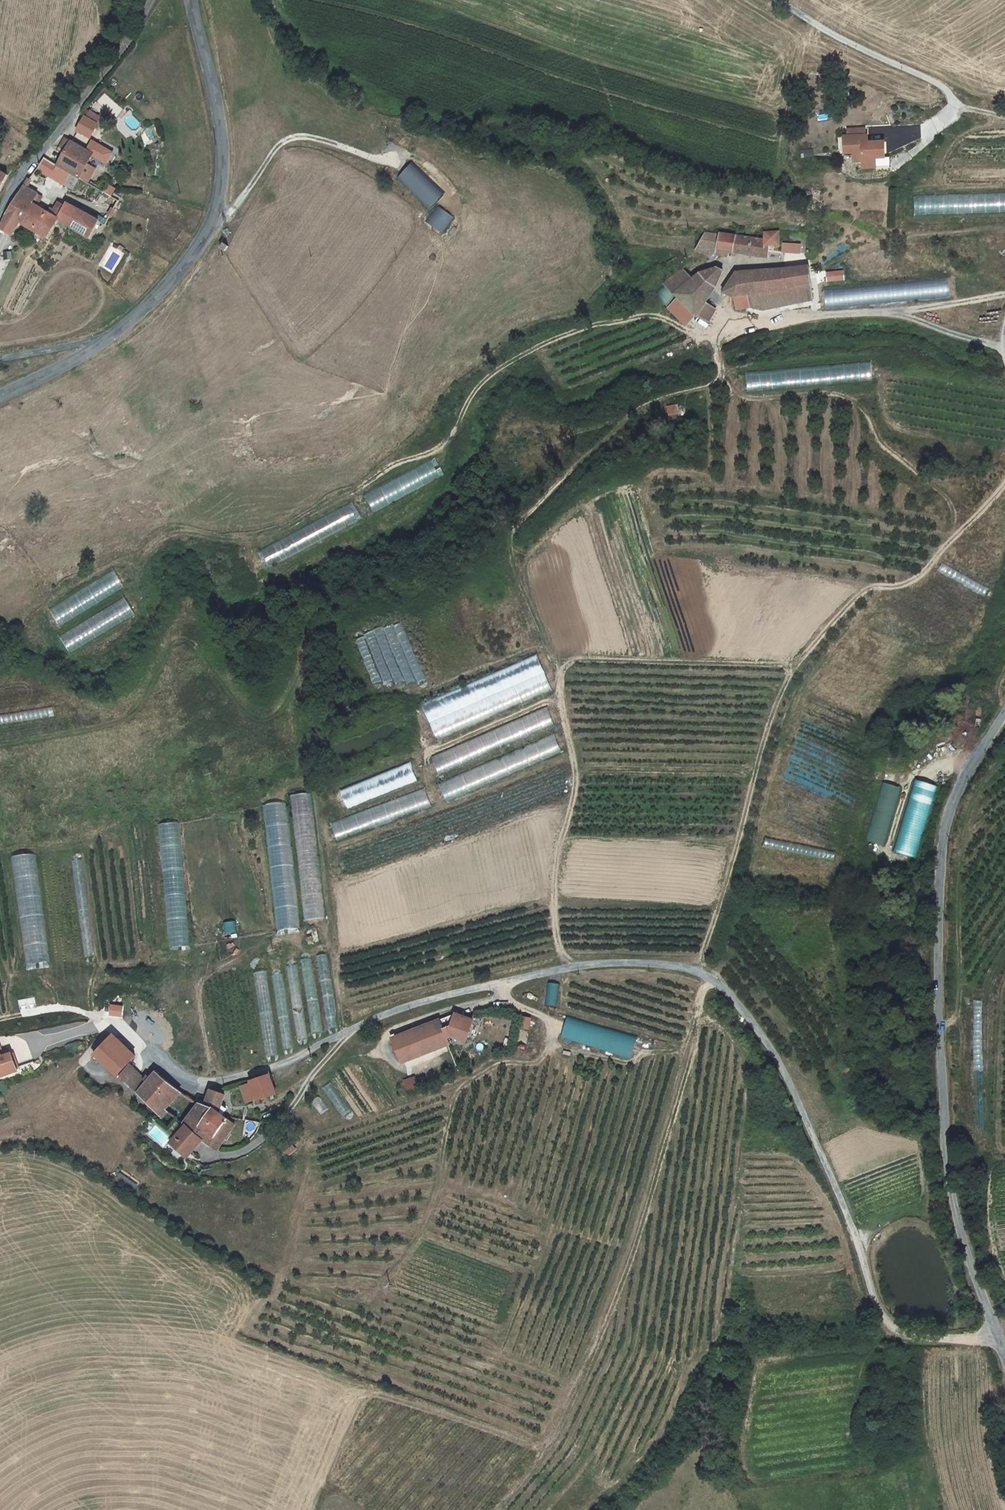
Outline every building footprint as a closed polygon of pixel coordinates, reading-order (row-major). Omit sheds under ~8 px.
[(85,118),(95,123),(98,118),(88,112),(85,118)] [(83,117),(76,129),(88,137),(96,124),(95,123),(85,118),(83,117)] [(870,137),(868,137),(851,136),(847,136),(847,153),(856,153),(856,160),(858,162),(861,162),(864,162),(864,169),(876,169),(876,173),(891,173),(891,159),(886,159),(886,144),(874,144),(872,146),(870,145),(870,144),(870,137)] [(64,151),(56,163),(70,171),(78,176),(86,163),(90,155),(91,153),(86,150),(79,146),(70,141),(64,137),(58,148),(64,151)] [(91,153),(90,155),(105,164),(112,152),(91,141),(86,150),(91,153)] [(55,165),(44,158),(37,170),(48,177),(49,175),(55,165)] [(70,171),(56,163),(55,165),(49,175),(63,183),(70,171)] [(86,163),(78,176),(86,181),(93,168),(86,163)] [(413,163),(398,178),(428,209),(443,194),(413,163)] [(24,183),(16,194),(27,199),(34,189),(24,183)] [(107,184),(102,191),(110,196),(114,188),(107,184)] [(913,196),(914,216),(1004,213),(1004,193),(913,196)] [(16,194),(3,216),(17,225),(46,242),(59,221),(60,219),(57,217),(27,199),(16,194)] [(65,204),(57,217),(60,219),(59,221),(90,237),(98,222),(65,204)] [(442,233),(453,218),(438,207),(427,222),(442,233)] [(0,223),(0,233),(9,238),(17,225),(3,216),(0,223)] [(221,231),(216,238),(221,241),(226,235),(221,231)] [(781,232),(763,232),(762,240),(709,231),(696,248),(709,259),(719,249),(759,256),(764,257),(763,251),(780,251),(781,232)] [(784,243),(784,253),(801,253),(801,243),(784,243)] [(808,267),(786,269),(787,287),(810,284),(808,267)] [(691,272),(684,275),(682,275),(672,289),(674,291),(703,311),(706,314),(717,321),(721,311),(708,304),(722,271),(712,269),(699,269),(691,272)] [(740,275),(728,297),(743,294),(749,305),(762,306),(812,300),(810,284),(787,287),(786,269),(740,275)] [(953,279),(824,290),(826,309),(955,299),(953,279)] [(703,311),(674,291),(668,301),(697,321),(703,311)] [(869,364),(745,374),(746,390),(871,380),(869,364)] [(678,405),(656,407),(657,417),(679,414),(678,405)] [(427,460),(360,497),(371,516),(438,480),(427,460)] [(345,506),(257,552),(266,569),(354,524),(345,506)] [(535,654),(419,706),(427,725),(543,673),(535,654)] [(543,673),(427,725),(436,743),(552,692),(543,673)] [(431,755),(438,772),(509,745),(502,728),(431,755)] [(411,764),(339,786),(345,805),(417,783),(411,764)] [(935,785),(913,779),(893,851),(915,857),(935,785)] [(882,844),(899,786),(882,781),(865,839),(882,844)] [(322,918),(312,788),(292,790),(302,919),(322,918)] [(426,790),(330,820),(336,837),(431,806),(426,790)] [(297,933),(287,801),(265,803),(275,935),(297,933)] [(159,818),(168,952),(180,952),(180,951),(188,950),(179,817),(159,818)] [(47,962),(37,852),(14,854),(23,964),(47,962)] [(265,1055),(277,1053),(266,969),(255,971),(265,1055)] [(457,1014),(440,1019),(448,1041),(455,1038),(469,1046),(479,1026),(470,1021),(467,1025),(459,1021),(457,1014)] [(530,1028),(530,1016),(521,1015),(520,1028),(530,1028)] [(637,1037),(568,1017),(562,1038),(631,1058),(637,1037)] [(440,1019),(392,1036),(401,1060),(449,1044),(448,1041),(440,1019)] [(282,1029),(283,1048),(291,1047),(289,1029),(282,1029)] [(112,1034),(93,1055),(116,1075),(134,1054),(112,1034)] [(17,1069),(11,1052),(0,1056),(0,1075),(17,1069)] [(130,1064),(120,1075),(134,1090),(145,1079),(130,1064)] [(160,1114),(167,1107),(181,1092),(173,1084),(155,1069),(145,1079),(134,1090),(150,1106),(160,1114)] [(268,1073),(250,1079),(257,1099),(276,1092),(268,1073)] [(414,1077),(403,1080),(405,1090),(417,1087),(414,1077)] [(234,1123),(216,1110),(218,1107),(218,1105),(227,1107),(229,1096),(215,1093),(203,1104),(198,1104),(181,1124),(184,1126),(169,1144),(177,1150),(188,1149),(197,1137),(201,1140),(207,1145),(208,1144),(218,1130),(225,1136),(234,1123)] [(225,1136),(218,1130),(208,1144),(215,1149),(225,1136)] [(188,1149),(177,1150),(186,1158),(201,1140),(197,1137),(188,1149)]
